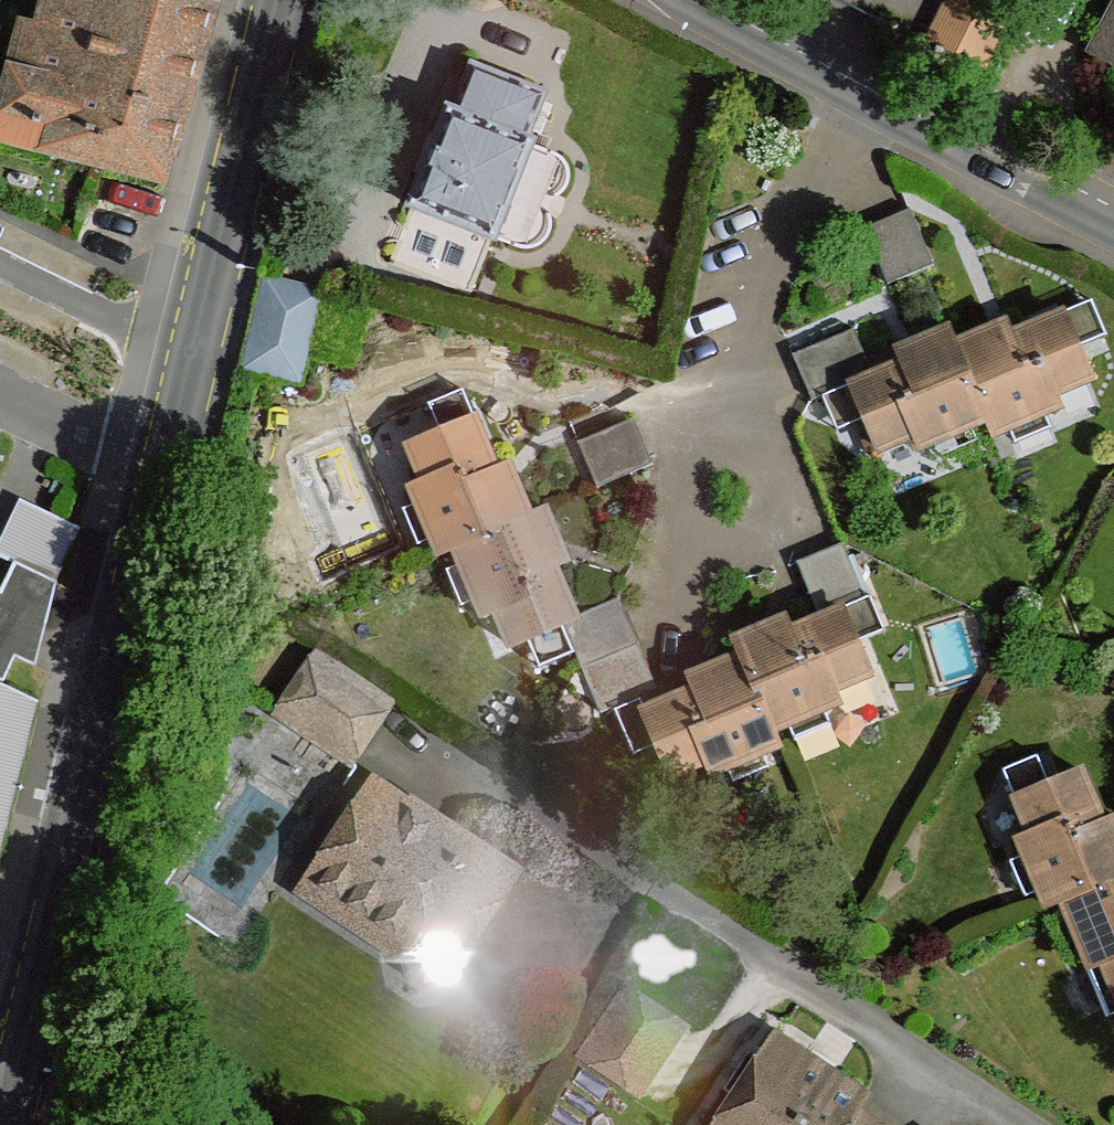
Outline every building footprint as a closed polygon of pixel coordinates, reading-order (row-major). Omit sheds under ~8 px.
[(211,0),(49,0),(43,25),(26,21),(1,115),(169,158),(214,1),(211,0)] [(991,0),(952,0),(932,38),(985,66),(1013,12),(991,0)] [(1090,54),(1113,67),(1113,9),(1090,54)] [(473,66),(456,112),(526,141),(543,95),(473,66)] [(456,112),(449,109),(410,205),(495,238),(531,143),(526,141),(456,112)] [(934,267),(909,212),(865,230),(889,285),(925,270),(934,267)] [(302,383),(324,291),(265,277),(242,369),(302,383)] [(1090,301),(1062,312),(1078,349),(1106,337),(1090,301)] [(1007,321),(955,343),(988,420),(994,436),(1064,407),(1057,394),(1090,379),(1078,349),(1062,312),(1013,334),(1007,321)] [(872,375),(853,383),(883,450),(916,436),(921,449),(988,420),(955,343),(950,328),(899,349),(904,363),(872,375)] [(853,383),(872,375),(854,331),(792,356),(811,401),(853,383)] [(443,435),(476,421),(465,391),(431,404),(443,435)] [(654,462),(635,420),(580,443),(599,486),(628,473),(654,462)] [(454,548),(532,516),(510,464),(498,470),(476,421),(443,435),(409,449),(423,481),(411,488),(439,554),(454,548)] [(4,592),(37,609),(16,657),(34,665),(54,580),(79,529),(21,503),(0,547),(0,556),(17,564),(4,592)] [(546,510),(532,516),(454,548),(483,616),(496,610),(510,644),(562,621),(577,614),(555,565),(569,560),(546,510)] [(801,563),(823,617),(841,609),(856,645),(885,632),(846,543),(801,563)] [(5,680),(16,657),(37,609),(4,592),(0,590),(0,677),(5,680)] [(617,596),(577,614),(562,621),(582,668),(638,645),(617,596)] [(734,640),(740,655),(773,731),(840,703),(834,690),(869,676),(856,645),(841,609),(823,617),(790,631),(785,618),(734,640)] [(658,691),(638,645),(582,668),(603,715),(658,691)] [(319,655),(280,715),(349,762),(390,701),(319,655)] [(660,703),(645,710),(673,777),(707,764),(712,775),(780,747),(773,731),(740,655),(689,677),(694,687),(660,703)] [(36,702),(0,685),(0,843),(36,702)] [(1105,822),(1085,772),(1015,799),(1031,832),(1018,838),(1048,906),(1063,899),(1113,878),(1113,819),(1105,822)] [(370,785),(310,877),(407,941),(414,930),(459,960),(519,869),(458,829),(452,838),(370,785)] [(1063,899),(1092,968),(1104,963),(1113,985),(1113,878),(1063,899)] [(414,930),(407,941),(402,951),(407,973),(425,984),(444,981),(459,960),(414,930)] [(634,977),(587,1054),(651,1093),(698,1016),(634,977)] [(713,1124),(848,1124),(858,1110),(866,1099),(773,1036),(713,1124)] [(858,1110),(848,1124),(880,1124),(858,1110)]
